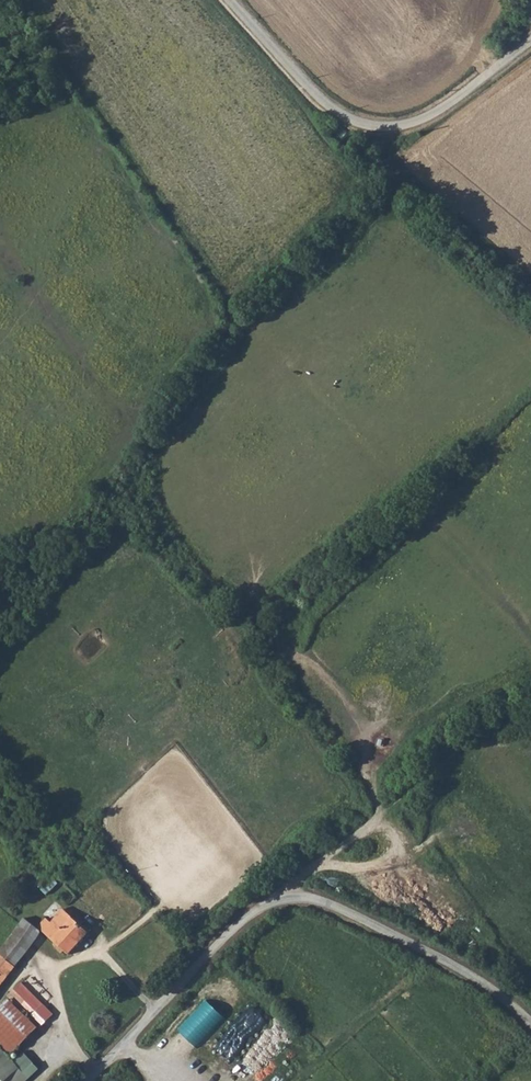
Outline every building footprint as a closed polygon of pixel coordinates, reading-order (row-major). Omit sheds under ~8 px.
[(93,927),(60,895),(49,906),(53,911),(84,938),(93,927)] [(53,911),(33,932),(65,958),(84,938),(53,911)] [(37,940),(31,935),(18,926),(0,950),(0,989),(37,940)] [(209,993),(238,1027),(253,1014),(225,980),(209,993)] [(1,1004),(4,1007),(30,1032),(43,1019),(14,992),(1,1004)] [(10,1053),(30,1032),(4,1007),(0,1012),(0,1044),(10,1053)] [(234,1080),(240,1080),(252,1071),(211,1022),(196,1035),(234,1080)] [(25,1069),(10,1053),(0,1044),(0,1080),(13,1080),(25,1069)]
